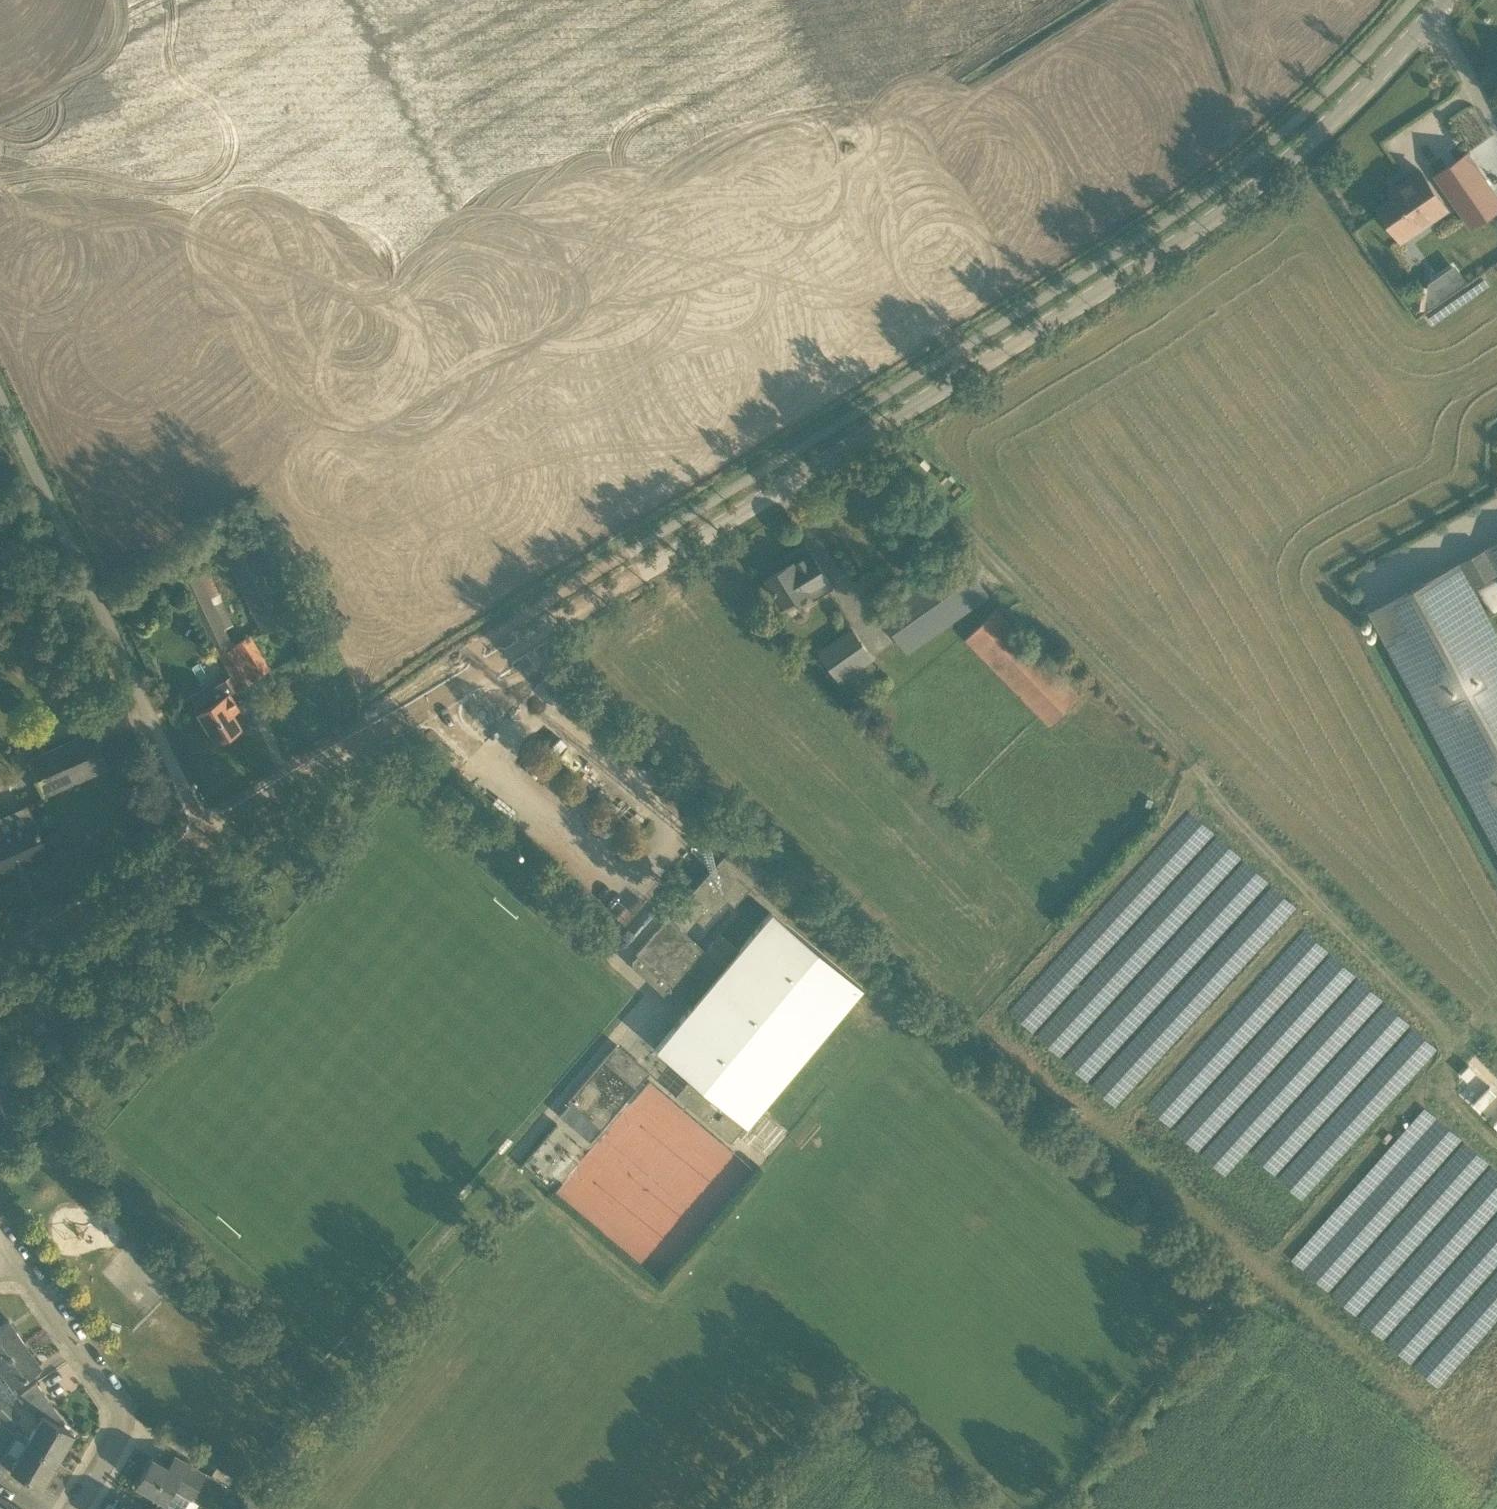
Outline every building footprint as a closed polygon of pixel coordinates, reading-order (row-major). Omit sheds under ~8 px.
[(1437,179),(1470,227),(1496,208),(1496,199),(1468,157),(1437,179)] [(1401,240),(1431,220),(1447,208),(1421,170),(1398,186),(1401,191),(1378,207),(1401,240)] [(1428,309),(1431,286),(1415,283),(1412,307),(1428,309)] [(262,633),(291,619),(244,521),(236,525),(239,533),(219,543),(262,633)] [(1471,587),(1496,573),(1496,542),(1369,611),(1370,613),(1371,612),(1496,846),(1496,635),(1471,587)] [(793,563),(793,562),(767,578),(783,604),(808,589),(814,599),(833,587),(812,551),(793,563)] [(881,610),(909,650),(988,595),(960,555),(881,610)] [(217,655),(219,654),(231,674),(223,678),(231,691),(238,687),(257,676),(269,668),(249,636),(240,641),(233,645),(231,642),(230,642),(223,628),(234,623),(210,572),(206,565),(203,566),(196,569),(196,568),(176,577),(182,589),(211,651),(214,650),(217,655)] [(1080,694),(1002,614),(996,609),(967,637),(1051,723),(1080,694)] [(872,655),(854,629),(823,651),(841,677),(872,655)] [(237,707),(228,693),(214,701),(208,691),(191,701),(209,730),(215,740),(240,725),(231,710),(237,707)] [(108,766),(92,730),(26,759),(42,796),(108,766)] [(0,816),(0,873),(23,863),(26,868),(50,857),(33,820),(26,804),(0,816)] [(758,863),(767,853),(744,832),(679,903),(703,925),(727,898),(734,905),(746,891),(770,910),(738,949),(720,933),(704,950),(667,917),(635,952),(692,1004),(655,1048),(689,1077),(674,1095),(730,1142),(861,985),(784,921),(790,915),(752,884),(765,870),(758,863)] [(603,1058),(636,1086),(649,1072),(615,1043),(603,1058)] [(1266,1049),(1256,1064),(1269,1074),(1280,1059),(1266,1049)] [(567,1100),(569,1102),(589,1119),(596,1116),(605,1105),(607,1107),(616,1097),(622,1103),(636,1086),(603,1058),(567,1100)] [(24,1342),(8,1320),(0,1326),(0,1358),(24,1342)] [(0,1358),(0,1371),(10,1385),(39,1364),(24,1342),(0,1358)] [(36,1381),(16,1395),(24,1407),(26,1406),(44,1393),(36,1381)] [(0,1388),(0,1406),(16,1395),(9,1385),(7,1383),(5,1385),(0,1388)] [(73,1432),(59,1423),(41,1413),(25,1441),(57,1460),(73,1432)] [(25,1441),(17,1456),(6,1450),(0,1460),(0,1475),(6,1466),(41,1487),(57,1460),(25,1441)] [(199,1480),(204,1483),(209,1473),(205,1471),(174,1453),(167,1466),(152,1457),(136,1483),(163,1499),(180,1508),(188,1496),(199,1480)] [(233,1508),(236,1504),(244,1494),(231,1486),(230,1485),(224,1495),(225,1495),(228,1497),(224,1503),(233,1508)] [(0,1496),(0,1508),(22,1508),(0,1496)]
